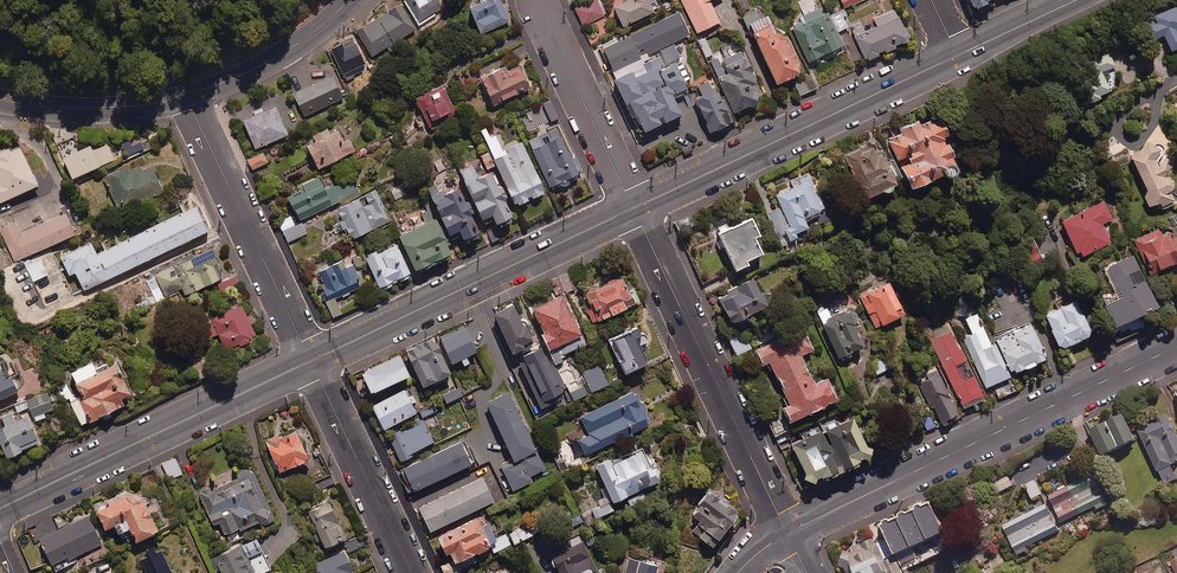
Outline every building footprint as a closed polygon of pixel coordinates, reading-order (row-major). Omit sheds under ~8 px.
[(420,21),(441,8),(436,0),(406,0),(420,21)] [(499,0),(486,0),(469,8),(480,34),(509,21),(499,0)] [(598,0),(594,0),(575,9),(582,26),(605,16),(598,0)] [(622,26),(660,9),(656,0),(617,0),(611,3),(622,26)] [(697,33),(720,22),(709,0),(680,0),(697,33)] [(975,9),(987,3),(986,1),(988,0),(970,0),(975,9)] [(415,29),(400,5),(367,25),(366,23),(356,29),(372,56),(387,47),(392,55),(398,51),(393,43),(415,29)] [(1176,49),(1176,8),(1176,6),(1145,21),(1153,39),(1164,34),(1172,51),(1176,49)] [(826,11),(822,14),(819,9),(801,18),(803,23),(793,28),(809,62),(843,46),(826,11)] [(847,16),(844,9),(830,16),(838,32),(848,27),(843,18),(847,16)] [(895,46),(901,43),(906,44),(909,33),(905,32),(894,10),(874,19),(878,26),(855,37),(865,59),(867,58),(869,61),(879,56),(878,53),(884,50),(885,53),(896,48),(895,46)] [(653,59),(651,52),(689,35),(678,12),(600,49),(632,118),(635,116),(643,133),(661,124),(661,123),(663,122),(663,123),(681,115),(672,97),(687,91),(683,82),(690,79),(683,64),(676,67),(669,52),(653,59)] [(775,85),(794,77),(798,63),(786,36),(774,32),(767,16),(748,24),(775,85)] [(342,47),(341,44),(331,49),(347,81),(354,77),(354,76),(363,71),(361,67),(365,65),(353,41),(342,47)] [(759,91),(742,50),(711,63),(732,113),(749,105),(754,105),(759,91)] [(1101,94),(1114,89),(1115,66),(1110,54),(1088,64),(1101,94)] [(518,67),(508,72),(506,66),(481,80),(494,105),(528,87),(518,67)] [(816,88),(809,74),(795,81),(802,95),(816,88)] [(342,98),(332,76),(293,94),(304,116),(342,98)] [(694,100),(711,133),(732,122),(711,80),(698,87),(702,96),(694,100)] [(439,126),(436,120),(449,114),(450,117),(456,114),(443,86),(416,99),(430,130),(439,126)] [(558,118),(550,101),(520,114),(528,131),(558,118)] [(286,135),(274,107),(263,112),(261,107),(252,111),(254,116),(242,121),(255,149),(286,135)] [(941,137),(946,135),(938,117),(920,125),(918,122),(899,131),(900,134),(888,139),(897,160),(906,156),(909,162),(901,166),(911,189),(943,175),(944,179),(957,173),(950,157),(952,156),(946,143),(944,144),(941,137)] [(528,142),(551,189),(560,185),(562,189),(572,184),(570,180),(582,174),(570,149),(567,151),(556,128),(528,142)] [(531,199),(542,194),(541,191),(543,189),(519,138),(500,147),(495,136),(490,138),(486,130),(480,132),(514,203),(516,202),(518,205),(527,201),(526,198),(530,196),(531,199)] [(342,142),(337,131),(306,147),(317,169),(352,151),(347,140),(342,142)] [(96,147),(93,141),(64,153),(74,175),(116,157),(109,141),(96,147)] [(22,142),(13,147),(11,144),(0,150),(0,201),(41,181),(22,142)] [(1169,191),(1173,187),(1173,182),(1170,178),(1164,178),(1163,176),(1165,176),(1158,160),(1163,152),(1150,142),(1144,148),(1130,154),(1147,193),(1144,195),(1149,207),(1160,202),(1162,208),(1175,202),(1176,200),(1176,196),(1175,193),(1170,192),(1169,191)] [(892,187),(895,186),(886,165),(883,166),(874,147),(859,154),(857,150),(844,156),(863,200),(883,191),(886,193),(888,193),(891,190),(892,187)] [(494,166),(487,152),(481,155),(487,169),(494,166)] [(267,163),(263,153),(248,159),(253,169),(267,163)] [(491,214),(495,224),(511,215),(503,198),(505,197),(500,185),(496,187),(490,173),(476,178),(471,166),(467,167),(464,160),(456,163),(478,219),(491,214)] [(144,167),(142,163),(131,168),(128,163),(104,175),(121,210),(166,188),(154,162),(144,167)] [(826,212),(810,175),(791,183),(793,186),(775,194),(791,230),(781,233),(786,243),(797,238),(795,234),(808,228),(805,221),(826,212)] [(324,192),(317,178),(298,186),(300,191),(287,197),(297,221),(357,193),(351,179),(324,192)] [(401,183),(390,189),(395,200),(406,195),(401,183)] [(457,230),(462,240),(478,233),(470,215),(474,213),(469,203),(465,204),(457,187),(445,193),(443,188),(439,190),(436,184),(425,188),(429,197),(439,218),(447,235),(457,230)] [(353,238),(380,226),(381,229),(388,225),(387,222),(390,221),(375,190),(359,198),(359,199),(335,211),(343,229),(345,228),(349,235),(351,234),(353,238)] [(422,214),(427,224),(399,237),(416,274),(449,259),(447,256),(449,255),(443,241),(445,240),(436,219),(439,218),(429,197),(424,200),(429,211),(422,214)] [(1111,218),(1102,200),(1060,220),(1078,257),(1110,241),(1101,222),(1111,218)] [(213,232),(201,208),(101,257),(95,245),(64,260),(73,278),(78,276),(87,295),(213,232)] [(68,209),(22,231),(11,209),(0,214),(0,227),(16,260),(78,230),(68,209)] [(696,224),(691,214),(675,222),(680,232),(696,224)] [(719,234),(721,240),(717,242),(720,248),(724,246),(735,271),(747,265),(746,261),(761,254),(754,238),(759,236),(751,219),(719,234)] [(306,234),(301,223),(283,231),(287,242),(306,234)] [(1157,227),(1133,240),(1151,272),(1176,258),(1176,253),(1167,234),(1163,236),(1157,227)] [(500,239),(497,228),(489,231),(492,241),(500,239)] [(1041,259),(1031,236),(1020,240),(1030,264),(1041,259)] [(222,259),(215,244),(198,252),(196,249),(186,254),(187,256),(154,271),(165,294),(183,286),(186,293),(224,276),(217,261),(222,259)] [(391,284),(398,281),(399,282),(409,278),(408,276),(410,275),(396,245),(376,254),(375,251),(367,255),(368,258),(365,259),(380,289),(382,288),(383,290),(391,286),(391,284)] [(1117,297),(1098,305),(1108,326),(1151,305),(1128,255),(1103,266),(1117,297)] [(49,273),(42,258),(28,266),(35,280),(49,273)] [(335,299),(341,296),(342,298),(350,294),(349,292),(359,287),(356,280),(359,278),(353,266),(346,269),(342,261),(319,272),(326,288),(320,291),(333,318),(342,313),(335,299)] [(576,288),(569,272),(558,277),(565,293),(576,288)] [(235,274),(218,282),(223,292),(240,284),(235,274)] [(629,294),(622,279),(584,295),(589,305),(585,306),(593,323),(640,303),(635,292),(629,294)] [(760,295),(752,279),(727,292),(728,295),(718,300),(731,325),(769,305),(763,294),(760,295)] [(904,315),(889,282),(860,295),(875,328),(904,315)] [(968,297),(959,296),(955,315),(964,316),(968,297)] [(531,311),(556,365),(561,362),(560,359),(564,357),(563,354),(584,344),(562,297),(531,311)] [(1048,328),(1055,343),(1062,345),(1086,334),(1088,328),(1073,299),(1042,313),(1049,327),(1048,328)] [(219,337),(228,332),(236,347),(251,339),(250,337),(257,333),(252,323),(256,320),(252,312),(249,314),(242,301),(209,320),(219,337)] [(829,319),(822,304),(815,307),(840,360),(863,349),(851,324),(858,321),(853,309),(829,319)] [(522,327),(512,306),(493,315),(512,354),(525,348),(523,345),(532,340),(525,325),(522,327)] [(990,344),(975,313),(964,318),(971,333),(962,337),(984,386),(1008,375),(993,343),(990,344)] [(1022,367),(1034,361),(1033,360),(1042,356),(1041,354),(1042,353),(1028,321),(993,338),(1008,369),(1011,368),(1011,370),(1021,365),(1022,367)] [(982,397),(947,323),(926,333),(962,406),(982,397)] [(644,366),(645,360),(638,345),(647,341),(644,334),(639,336),(635,328),(608,341),(624,375),(644,366)] [(475,353),(465,330),(440,341),(450,364),(460,360),(463,366),(469,364),(466,357),(475,353)] [(813,350),(803,330),(790,337),(789,335),(756,351),(762,365),(769,362),(785,396),(783,397),(788,407),(784,409),(790,422),(836,400),(826,379),(813,385),(799,356),(813,350)] [(450,374),(433,339),(406,352),(422,387),(450,374)] [(408,377),(398,356),(360,373),(370,394),(408,377)] [(100,367),(96,357),(70,369),(82,396),(71,401),(81,423),(102,413),(101,411),(127,400),(124,393),(135,388),(121,357),(100,367)] [(215,371),(209,357),(196,362),(202,376),(215,371)] [(889,369),(883,357),(872,363),(877,374),(889,369)] [(0,361),(0,397),(22,388),(14,372),(6,375),(0,361)] [(607,386),(597,362),(581,369),(591,393),(607,386)] [(958,416),(936,369),(926,374),(928,377),(919,381),(930,406),(933,405),(942,424),(958,416)] [(587,395),(584,387),(570,393),(573,401),(587,395)] [(462,396),(459,388),(442,396),(446,403),(462,396)] [(0,415),(0,440),(3,439),(9,453),(42,438),(34,420),(46,415),(44,411),(56,406),(48,389),(14,403),(16,407),(0,415)] [(408,398),(404,390),(371,406),(382,430),(415,413),(410,404),(415,402),(412,396),(408,398)] [(651,425),(636,391),(581,417),(589,435),(578,440),(584,455),(651,425)] [(544,470),(508,393),(486,403),(514,465),(503,470),(513,491),(532,482),(529,476),(544,470)] [(433,405),(420,411),(423,418),(436,412),(433,405)] [(1135,439),(1123,414),(1091,430),(1103,455),(1135,439)] [(1170,414),(1138,429),(1165,484),(1176,478),(1171,465),(1176,462),(1176,435),(1175,431),(1176,430),(1176,429),(1170,414)] [(872,460),(851,417),(837,423),(835,418),(818,426),(841,475),(872,460)] [(433,442),(423,422),(390,439),(401,461),(411,456),(410,454),(433,442)] [(313,455),(300,425),(283,432),(282,430),(267,437),(275,457),(270,459),(275,471),(313,455)] [(841,475),(818,426),(800,434),(803,440),(789,446),(810,490),(841,475)] [(578,465),(568,439),(558,443),(561,451),(557,453),(563,471),(578,465)] [(474,463),(464,441),(403,470),(413,492),(474,463)] [(655,468),(652,470),(642,450),(612,465),(609,459),(594,467),(612,504),(661,480),(655,468)] [(184,473),(177,457),(163,463),(170,479),(184,473)] [(335,482),(332,473),(321,478),(325,486),(335,482)] [(277,517),(258,474),(218,491),(215,484),(200,491),(214,523),(221,520),(230,542),(246,536),(242,528),(265,518),(267,522),(277,517)] [(1107,504),(1093,474),(1049,494),(1061,521),(1095,506),(1096,509),(1107,504)] [(1012,485),(1007,476),(990,485),(995,494),(1012,485)] [(493,502),(482,478),(419,508),(430,532),(493,502)] [(1041,494),(1034,480),(1025,485),(1032,498),(1041,494)] [(162,527),(142,482),(107,498),(109,502),(98,507),(106,526),(118,520),(122,529),(133,524),(139,537),(162,527)] [(737,515),(708,492),(697,506),(699,507),(692,516),(699,522),(692,532),(712,548),(737,515)] [(348,534),(331,499),(310,510),(327,544),(348,534)] [(927,540),(944,532),(931,504),(923,508),(921,505),(918,506),(916,508),(916,511),(914,511),(927,540)] [(1058,531),(1045,504),(1002,525),(1017,555),(1028,549),(1027,546),(1058,531)] [(912,547),(927,540),(914,511),(906,515),(904,513),(902,513),(899,515),(900,518),(899,519),(912,547)] [(103,542),(90,513),(41,536),(57,569),(74,561),(72,557),(103,542)] [(511,545),(506,534),(495,539),(488,524),(480,527),(476,518),(436,537),(444,554),(449,552),(458,570),(466,566),(463,560),(491,547),(494,554),(511,545)] [(894,555),(912,547),(899,519),(891,522),(888,520),(885,520),(883,522),(883,526),(881,527),(894,555)] [(506,534),(511,545),(534,535),(529,523),(506,534)] [(894,555),(881,527),(872,531),(875,537),(843,551),(839,565),(841,570),(843,572),(902,572),(894,555)] [(259,535),(214,556),(223,572),(258,572),(274,566),(259,535)] [(579,537),(573,540),(575,544),(551,556),(559,572),(597,572),(579,537)] [(162,539),(137,551),(147,571),(144,572),(184,572),(181,568),(177,570),(162,539)] [(346,549),(304,568),(307,572),(357,572),(346,549)] [(634,561),(631,572),(654,572),(656,567),(634,561)]
